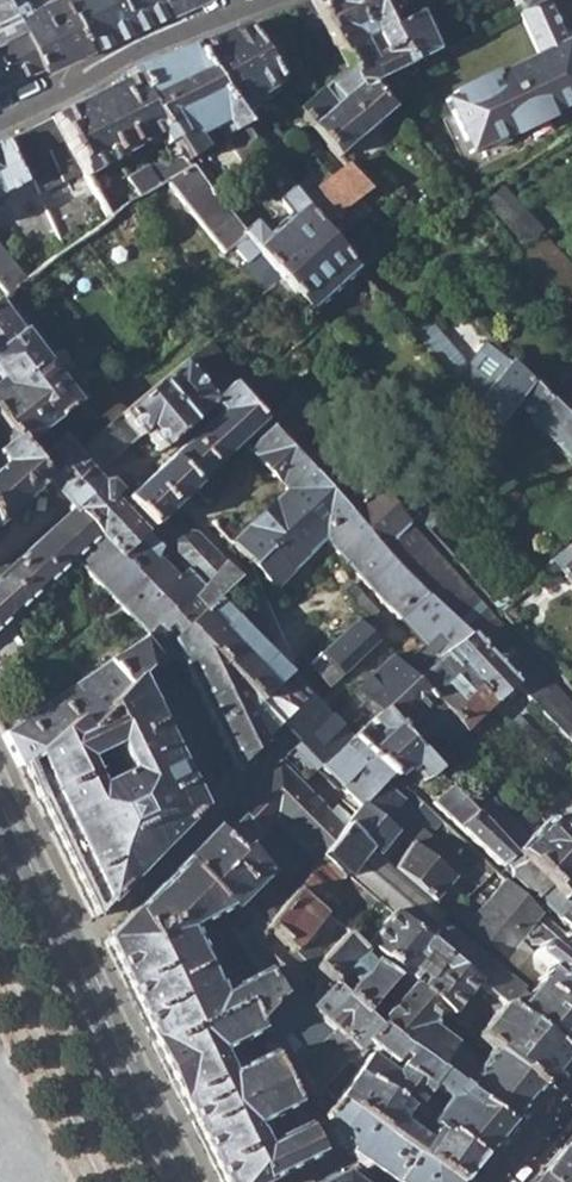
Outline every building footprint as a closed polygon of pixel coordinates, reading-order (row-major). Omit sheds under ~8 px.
[(2,83),(41,65),(43,68),(63,59),(91,46),(67,0),(0,0),(0,84),(2,83)] [(91,46),(119,33),(148,19),(138,0),(67,0),(91,46)] [(148,19),(157,15),(169,9),(164,0),(138,0),(148,19)] [(169,9),(187,0),(188,0),(164,0),(169,9)] [(367,84),(432,52),(415,18),(395,28),(380,0),(317,0),(311,3),(322,28),(338,51),(351,65),(367,84)] [(476,31),(432,52),(433,53),(442,71),(402,97),(473,196),(571,130),(571,0),(547,0),(518,13),(476,31)] [(518,13),(547,0),(512,0),(518,13)] [(242,30),(267,66),(278,59),(285,54),(265,22),(242,30)] [(191,49),(236,117),(273,93),(274,98),(284,91),(280,85),(267,66),(242,30),(191,49)] [(222,124),(232,137),(244,130),(239,122),(236,117),(191,49),(129,72),(174,142),(181,152),(187,162),(203,153),(192,137),(222,124)] [(339,73),(351,65),(338,51),(328,60),(339,73)] [(267,66),(280,85),(290,78),(278,59),(267,66)] [(83,173),(86,178),(94,174),(160,137),(166,147),(174,142),(129,72),(125,73),(129,80),(50,118),(83,173)] [(393,109),(367,84),(315,129),(339,159),(393,109)] [(286,96),(299,111),(310,101),(298,86),(286,96)] [(32,184),(39,195),(83,173),(50,118),(0,142),(0,199),(32,184)] [(258,148),(244,130),(232,137),(230,147),(210,161),(224,180),(261,154),(258,148)] [(278,134),(263,145),(271,156),(286,144),(278,134)] [(181,152),(174,142),(166,147),(173,157),(181,152)] [(265,160),(271,156),(263,145),(258,148),(261,154),(265,160)] [(187,162),(181,152),(173,157),(153,168),(151,166),(131,177),(133,180),(108,194),(100,200),(111,217),(165,182),(191,167),(187,162)] [(232,247),(247,264),(260,254),(244,233),(191,167),(165,182),(224,254),(232,247)] [(298,203),(332,242),(369,215),(357,201),(369,193),(346,167),(298,203)] [(86,178),(100,200),(108,194),(94,174),(86,178)] [(254,224),(244,233),(260,254),(282,281),(294,295),(312,313),(356,272),(332,242),(298,203),(289,192),(278,201),(289,215),(265,235),(254,224)] [(24,282),(0,251),(0,301),(24,282)] [(286,301),(294,295),(282,281),(274,288),(286,301)] [(28,461),(34,456),(23,442),(74,404),(0,308),(0,425),(28,461)] [(415,337),(496,427),(511,406),(529,382),(510,362),(490,338),(466,363),(430,323),(415,337)] [(156,384),(190,422),(212,405),(211,405),(215,400),(181,363),(156,384)] [(571,466),(571,424),(566,418),(553,405),(529,382),(511,406),(527,420),(526,422),(571,466)] [(73,455),(86,471),(100,468),(141,432),(158,451),(190,422),(156,384),(96,433),(73,455)] [(211,405),(212,405),(219,414),(148,477),(122,500),(151,529),(161,518),(178,503),(192,489),(191,485),(252,430),(257,434),(250,440),(253,444),(247,450),(287,491),(230,543),(252,566),(327,491),(231,387),(215,400),(211,405)] [(566,418),(571,412),(571,388),(553,405),(566,418)] [(30,464),(43,483),(56,498),(86,471),(73,455),(96,433),(88,423),(86,422),(61,441),(59,438),(30,464)] [(43,483),(30,464),(28,461),(0,425),(0,466),(1,467),(0,467),(0,520),(43,483)] [(439,473),(449,484),(461,472),(451,462),(439,473)] [(0,576),(0,627),(72,562),(145,636),(1,735),(18,770),(52,737),(64,747),(142,672),(184,632),(216,600),(237,580),(239,578),(193,533),(175,532),(164,542),(167,545),(162,550),(168,555),(175,553),(190,575),(187,577),(180,583),(158,562),(160,553),(155,546),(147,538),(108,501),(116,494),(105,483),(98,484),(92,478),(86,471),(56,498),(60,502),(70,514),(0,576)] [(351,516),(380,546),(407,523),(374,489),(357,505),(345,491),(336,500),(351,516)] [(252,566),(275,587),(322,543),(324,542),(351,516),(336,500),(327,491),(252,566)] [(324,542),(403,626),(430,601),(380,546),(351,516),(324,542)] [(164,542),(175,532),(161,518),(151,529),(153,532),(162,539),(164,542)] [(558,731),(571,718),(571,710),(407,523),(380,546),(430,601),(461,635),(466,633),(514,684),(558,731)] [(149,536),(147,538),(155,546),(156,544),(162,539),(153,532),(149,536)] [(571,583),(571,557),(565,550),(550,561),(571,584),(571,583)] [(234,682),(258,706),(287,675),(220,608),(223,605),(235,594),(252,611),(257,606),(256,598),(239,578),(237,580),(216,600),(184,632),(234,682)] [(495,604),(503,613),(513,602),(504,593),(495,604)] [(301,661),(369,725),(379,714),(406,689),(410,684),(441,654),(461,635),(430,601),(403,626),(394,636),(377,617),(370,624),(346,599),(291,650),(301,661)] [(184,632),(142,672),(163,661),(179,661),(234,774),(280,727),(258,706),(234,682),(184,632)] [(490,706),(514,684),(466,633),(461,635),(441,654),(490,706)] [(410,684),(460,734),(490,706),(441,654),(410,684)] [(280,727),(296,745),(320,770),(349,744),(369,725),(301,661),(287,675),(258,706),(280,727)] [(135,684),(142,672),(64,747),(52,737),(18,770),(91,920),(197,813),(135,684)] [(379,714),(415,752),(434,734),(448,746),(460,734),(410,684),(406,689),(379,714)] [(417,785),(430,799),(447,785),(415,752),(379,714),(369,725),(349,744),(387,777),(390,780),(396,773),(402,777),(409,769),(420,782),(417,785)] [(571,746),(571,718),(558,731),(571,746)] [(571,791),(571,773),(524,726),(521,728),(514,721),(509,726),(571,791)] [(380,785),(387,777),(349,744),(320,770),(359,808),(350,819),(343,829),(377,856),(397,832),(384,823),(401,803),(380,785)] [(307,785),(320,770),(296,745),(281,761),(307,785)] [(261,928),(287,896),(274,883),(229,928),(241,950),(245,948),(258,974),(216,996),(187,933),(224,915),(265,877),(243,854),(275,822),(316,861),(320,857),(343,829),(312,799),(276,766),(235,808),(240,814),(237,823),(223,836),(210,834),(103,944),(163,1064),(250,1021),(292,979),(254,943),(265,932),(261,928)] [(524,902),(571,943),(571,908),(512,857),(513,855),(476,815),(450,789),(430,806),(458,831),(466,827),(470,832),(469,840),(490,858),(492,857),(530,894),(524,902)] [(350,819),(335,807),(332,810),(316,794),(312,799),(343,829),(350,819)] [(533,807),(557,831),(568,819),(561,812),(556,816),(541,800),(533,807)] [(476,815),(513,855),(526,840),(511,824),(490,802),(476,815)] [(511,824),(526,840),(513,855),(512,857),(571,908),(571,846),(557,831),(533,807),(511,824)] [(568,819),(557,831),(571,846),(571,816),(568,819)] [(409,844),(393,868),(426,897),(534,985),(571,1017),(571,943),(524,902),(501,881),(473,914),(461,902),(453,910),(436,895),(450,879),(415,850),(425,838),(407,822),(397,832),(409,844)] [(388,913),(402,925),(415,909),(426,897),(393,868),(377,856),(343,829),(320,857),(342,876),(359,890),(372,900),(388,913)] [(322,901),(330,891),(342,876),(320,857),(316,861),(292,892),(314,910),(322,901)] [(463,877),(474,887),(490,871),(478,860),(463,877)] [(347,904),(353,898),(359,890),(342,876),(330,891),(347,904)] [(365,908),(372,900),(359,890),(353,898),(365,908)] [(265,932),(290,953),(299,942),(320,915),(314,910),(292,892),(287,896),(261,928),(265,932)] [(357,928),(322,901),(314,910),(320,915),(349,938),(357,928)] [(534,985),(517,1004),(511,998),(518,991),(434,922),(429,926),(415,909),(402,925),(473,984),(490,998),(563,1058),(571,1047),(571,1017),(534,985)] [(402,925),(388,913),(360,946),(410,986),(447,1016),(473,984),(402,925)] [(325,983),(330,987),(336,980),(340,976),(355,958),(358,954),(338,938),(319,958),(309,971),(325,983)] [(290,953),(309,971),(319,958),(299,942),(290,953)] [(365,967),(355,958),(340,976),(351,985),(365,967)] [(369,963),(365,967),(351,985),(346,989),(340,996),(377,1029),(434,1072),(449,1054),(447,1051),(449,1048),(424,1027),(435,1016),(442,1023),(445,1020),(452,1026),(455,1022),(447,1016),(410,986),(384,1013),(377,1008),(371,1015),(365,1010),(390,981),(369,963)] [(303,996),(292,979),(250,1021),(256,1035),(265,1035),(272,1043),(302,1015),(303,996)] [(330,987),(340,996),(346,989),(336,980),(330,987)] [(430,1090),(446,1102),(437,1114),(428,1126),(433,1129),(478,1161),(506,1126),(434,1072),(377,1029),(340,996),(330,987),(325,983),(307,1007),(318,1016),(306,1028),(317,1037),(329,1027),(333,1032),(297,1065),(309,1093),(311,1095),(343,1066),(354,1073),(407,1110),(412,1114),(422,1102),(430,1090)] [(563,1058),(490,998),(483,1007),(493,1015),(474,1038),(490,1050),(538,1089),(563,1058)] [(221,1181),(266,1181),(316,1156),(302,1127),(263,1149),(255,1135),(262,1131),(259,1123),(292,1105),(266,1055),(233,1072),(229,1065),(223,1068),(215,1054),(256,1035),(250,1021),(163,1064),(221,1181)] [(538,1089),(490,1050),(479,1061),(460,1046),(452,1055),(449,1054),(434,1072),(506,1126),(538,1089)] [(354,1073),(335,1098),(451,1181),(461,1181),(478,1161),(433,1129),(421,1144),(395,1125),(407,1110),(354,1073)] [(390,1181),(451,1181),(335,1098),(333,1099),(321,1116),(337,1147),(390,1181)] [(422,1102),(412,1114),(428,1126),(437,1114),(422,1102)] [(560,1155),(571,1166),(571,1141),(560,1155)] [(541,1180),(543,1181),(571,1181),(571,1166),(560,1155),(541,1180)] [(343,1174),(327,1181),(354,1181),(343,1174)]
